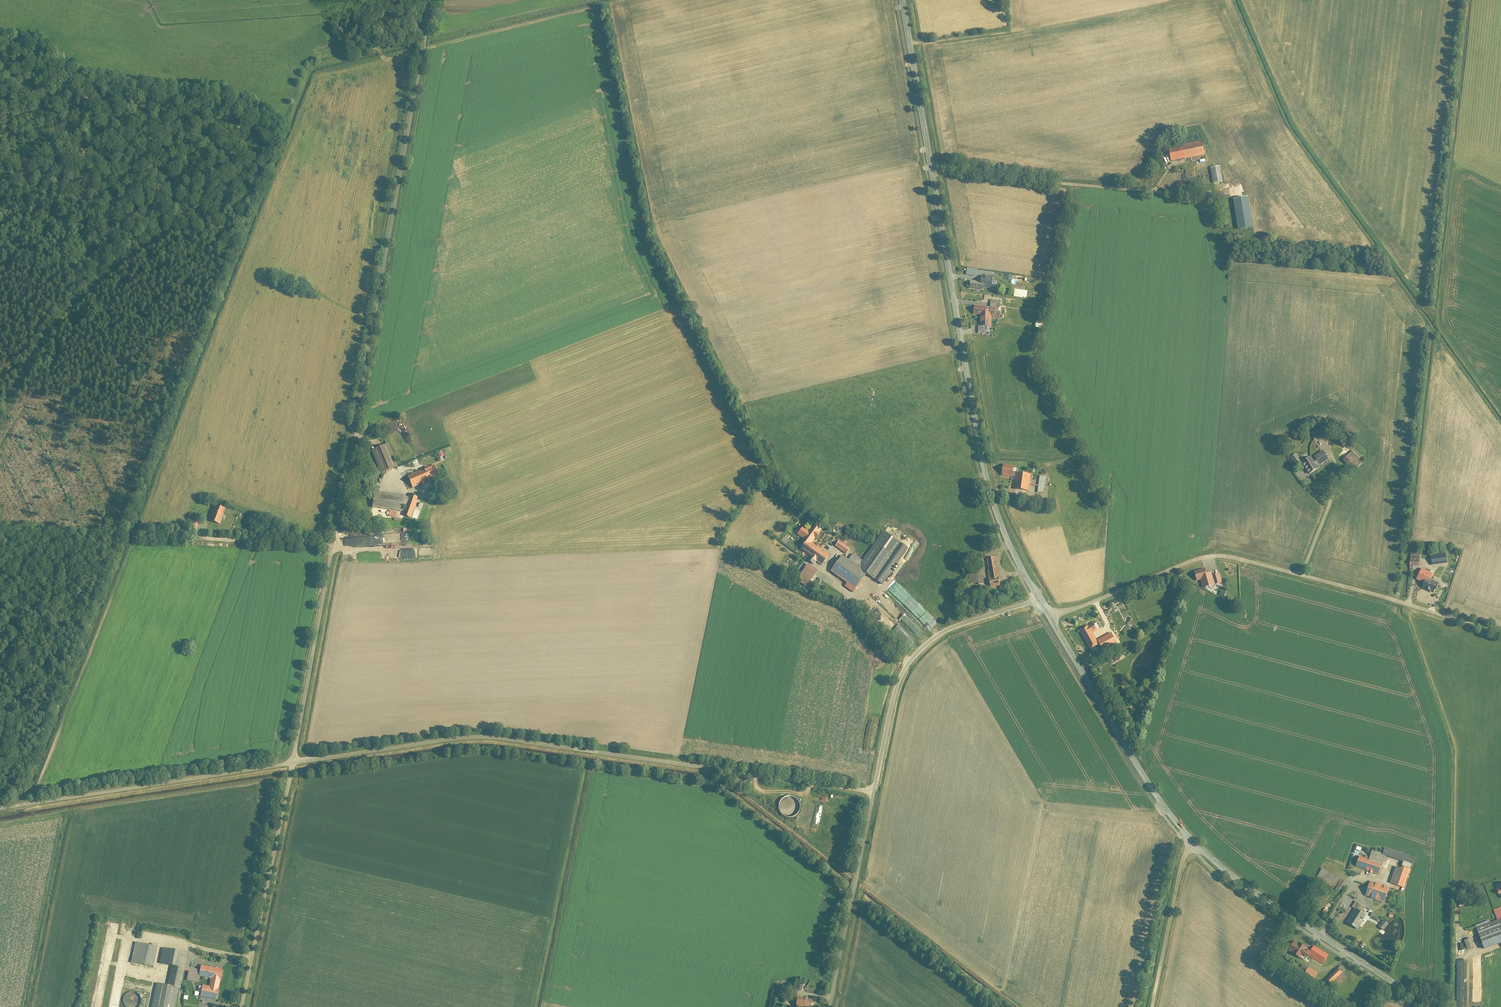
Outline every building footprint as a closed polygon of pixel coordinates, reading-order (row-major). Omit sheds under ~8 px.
[(1202,143),(1168,150),(1170,161),(1204,154),(1202,143)] [(1221,167),(1212,166),(1212,178),(1221,178),(1221,167)] [(1194,167),(1184,168),(1185,177),(1195,176),(1194,167)] [(1249,199),(1234,201),(1239,232),(1253,230),(1249,199)] [(981,281),(967,280),(966,288),(982,289),(982,285),(990,286),(991,278),(981,277),(981,281)] [(996,299),(997,290),(990,290),(990,294),(984,294),(984,298),(996,299)] [(975,314),(980,314),(981,328),(993,328),(992,317),(997,317),(998,305),(991,305),(991,309),(975,307),(975,314)] [(1320,424),(1310,431),(1313,436),(1324,430),(1320,424)] [(373,451),(382,473),(396,466),(387,445),(373,451)] [(1327,460),(1322,453),(1311,460),(1309,458),(1301,463),(1309,474),(1317,469),(1315,466),(1318,464),(1319,465),(1327,460)] [(1353,453),(1344,461),(1354,471),(1362,463),(1353,453)] [(1013,466),(1000,466),(999,476),(1012,476),(1012,488),(1029,489),(1029,474),(1013,473),(1013,466)] [(432,467),(399,480),(403,490),(435,476),(432,467)] [(1049,480),(1041,480),(1040,493),(1048,494),(1049,480)] [(358,491),(351,489),(348,503),(355,504),(358,491)] [(407,498),(372,492),(369,509),(402,514),(402,517),(408,518),(415,498),(407,496),(407,498)] [(1040,500),(1040,507),(1048,508),(1049,501),(1040,500)] [(224,510),(212,506),(205,523),(218,528),(224,510)] [(413,514),(419,517),(422,510),(415,508),(413,514)] [(192,514),(187,527),(195,530),(201,518),(192,514)] [(395,514),(388,516),(391,526),(398,524),(395,514)] [(816,562),(820,564),(827,554),(813,543),(822,530),(813,524),(808,532),(804,528),(798,536),(805,540),(799,548),(808,555),(798,570),(806,576),(816,562)] [(867,573),(884,585),(908,550),(882,532),(862,561),(854,556),(850,562),(843,557),(832,572),(856,589),(867,573)] [(836,541),(833,546),(844,554),(847,549),(836,541)] [(1443,555),(1427,558),(1429,567),(1445,564),(1443,555)] [(1417,556),(1408,557),(1408,567),(1418,566),(1417,556)] [(997,574),(994,557),(986,559),(989,575),(997,574)] [(1437,576),(1420,569),(1416,579),(1424,582),(1421,589),(1431,593),(1437,576)] [(1201,580),(1204,589),(1223,583),(1221,574),(1214,577),(1212,573),(1207,575),(1205,570),(1195,574),(1197,581),(1201,580)] [(829,581),(814,573),(810,579),(826,588),(829,581)] [(983,576),(979,577),(979,573),(968,575),(970,585),(979,584),(979,586),(985,585),(983,576)] [(999,586),(997,574),(989,575),(991,587),(999,586)] [(1080,631),(1091,651),(1099,647),(1094,637),(1100,633),(1095,624),(1080,631)] [(1160,628),(1157,633),(1162,637),(1166,633),(1160,628)] [(1119,644),(1113,632),(1096,641),(1103,653),(1119,644)] [(1378,875),(1384,858),(1397,863),(1403,865),(1402,869),(1397,868),(1391,883),(1400,886),(1407,866),(1410,858),(1383,848),(1380,854),(1371,851),(1367,861),(1358,858),(1354,867),(1378,875)] [(1338,879),(1319,870),(1316,877),(1334,887),(1338,879)] [(1387,888),(1369,882),(1365,896),(1383,901),(1387,888)] [(1367,910),(1354,902),(1350,908),(1353,909),(1346,922),(1359,930),(1366,917),(1363,915),(1367,910)] [(1498,920),(1475,929),(1483,950),(1500,943),(1500,911),(1496,913),(1498,920)] [(1469,949),(1474,947),(1472,940),(1466,942),(1469,949)] [(157,949),(136,944),(132,963),(153,967),(157,949)] [(1309,954),(1296,944),(1290,952),(1300,960),(1304,955),(1319,966),(1326,957),(1314,948),(1309,954)] [(187,960),(188,955),(188,954),(166,948),(163,963),(175,965),(169,987),(157,984),(151,1006),(175,1006),(184,971),(188,972),(186,979),(197,982),(198,976),(213,979),(211,988),(201,985),(198,998),(217,1002),(225,971),(201,965),(200,969),(185,966),(187,960)] [(1340,967),(1324,982),(1334,992),(1346,980),(1342,975),(1345,972),(1340,967)] [(1309,969),(1304,979),(1313,984),(1318,974),(1309,969)] [(142,999),(142,997),(141,995),(141,994),(139,992),(138,991),(136,990),(134,989),(132,989),(131,990),(129,990),(127,991),(126,992),(125,994),(124,995),(124,997),(123,999),(124,1001),(124,1002),(125,1004),(126,1006),(128,1006),(129,1006),(137,1006),(138,1006),(140,1005),(141,1004),(142,1002),(142,1000),(142,999)]
